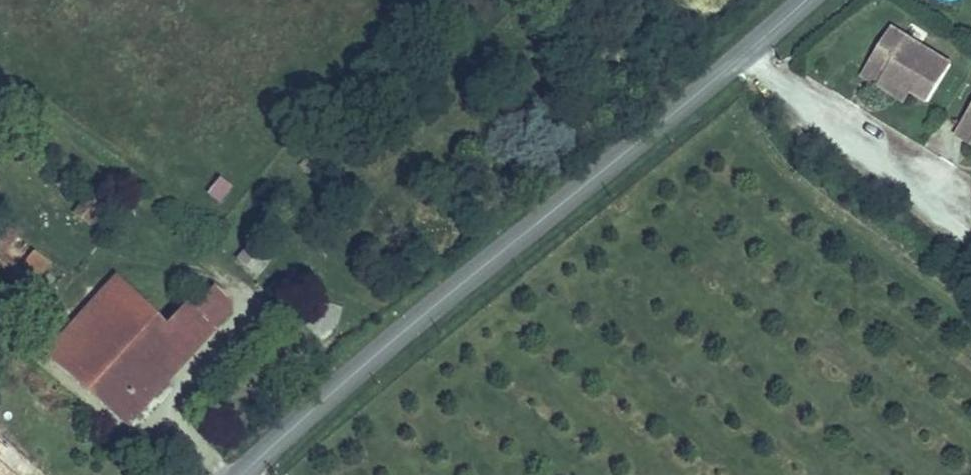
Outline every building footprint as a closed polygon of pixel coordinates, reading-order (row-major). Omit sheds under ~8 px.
[(389,7),(395,12),(404,0),(395,0),(389,7)] [(862,74),(879,85),(885,75),(910,90),(928,102),(951,65),(890,27),(862,74)] [(879,85),(904,100),(910,90),(885,75),(879,85)] [(970,141),(970,108),(956,132),(970,141)] [(306,160),(300,166),(308,174),(314,167),(306,160)] [(205,191),(218,201),(230,186),(216,176),(205,191)] [(91,191),(76,211),(89,221),(104,200),(91,191)] [(0,229),(0,252),(4,255),(16,238),(2,227),(0,229)] [(255,237),(237,260),(252,273),(271,250),(255,237)] [(0,252),(0,269),(43,302),(50,293),(49,292),(33,279),(47,261),(33,251),(19,269),(3,256),(4,255),(0,252)] [(33,279),(49,292),(63,274),(47,261),(33,279)] [(117,276),(44,355),(125,425),(230,309),(230,301),(213,285),(191,310),(160,278),(140,299),(117,276)]
